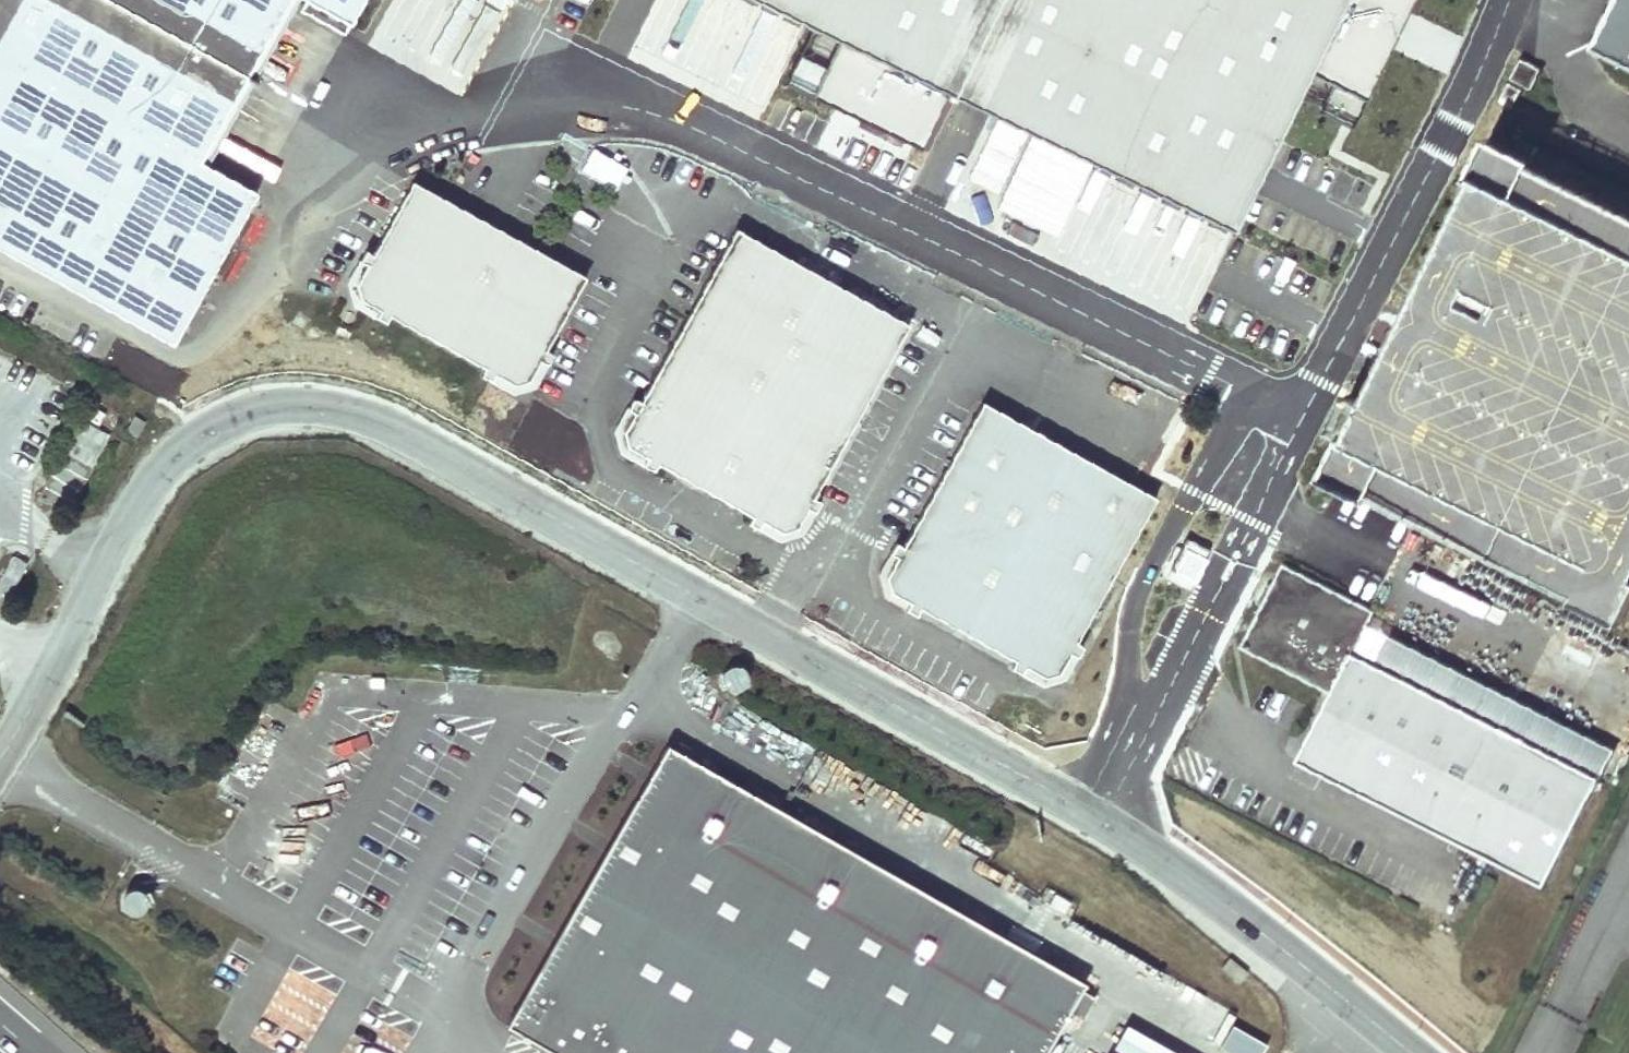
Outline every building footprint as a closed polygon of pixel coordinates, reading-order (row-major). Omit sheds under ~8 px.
[(167,344),(252,192),(192,159),(239,74),(210,57),(242,0),(0,0),(0,251),(167,344)] [(242,75),(283,0),(242,0),(210,57),(239,74),(242,75)] [(345,24),(358,0),(301,0),(345,24)] [(1519,57),(1510,76),(1528,85),(1530,86),(1541,68),(1519,57)] [(1508,80),(1498,99),(1511,105),(1520,88),(1508,80)] [(226,157),(264,181),(272,167),(235,144),(226,157)] [(390,325),(394,318),(489,370),(485,378),(495,383),(499,376),(519,387),(534,382),(544,363),(551,367),(557,357),(549,353),(590,280),(418,185),(377,257),(370,253),(365,263),(372,267),(361,286),(365,302),(384,312),(380,319),(390,325)] [(1467,291),(1521,319),(1524,311),(1550,325),(1600,350),(1628,365),(1628,229),(1606,217),(1580,204),(1576,214),(1550,200),(1548,206),(1519,191),(1467,291)] [(1606,217),(1628,229),(1628,215),(1611,206),(1606,217)] [(913,330),(740,233),(644,406),(637,402),(631,412),(639,416),(628,435),(633,451),(652,461),(648,468),(658,474),(662,467),(757,519),(753,527),(763,532),(767,525),(787,536),(801,531),(812,512),(819,516),(824,506),(818,502),(913,330)] [(1079,647),(1159,505),(987,408),(907,552),(900,548),(894,558),(901,562),(891,581),(895,596),(913,606),(909,613),(920,619),(924,612),(1019,665),(1015,672),(1025,678),(1029,670),(1048,681),(1063,676),(1074,657),(1081,661),(1087,651),(1079,647)] [(134,415),(124,433),(135,439),(145,421),(134,415)] [(47,493),(70,504),(107,430),(84,418),(47,493)] [(1322,442),(1310,461),(1312,462),(1322,469),(1334,450),(1324,443),(1322,442)] [(1283,562),(1242,643),(1333,689),(1298,759),(1546,883),(1600,774),(1503,725),(1352,649),(1366,621),(1373,608),(1283,562)] [(1366,621),(1352,649),(1503,725),(1517,697),(1366,621)] [(507,1019),(571,1052),(1049,1052),(1094,973),(668,737),(507,1019)] [(1216,1052),(1270,1052),(1254,1043),(1259,1034),(1253,1030),(1239,1052),(1224,1042),(1241,1017),(1215,999),(1223,987),(1217,983),(1195,1016),(1178,1005),(1168,1021),(1216,1052)]
